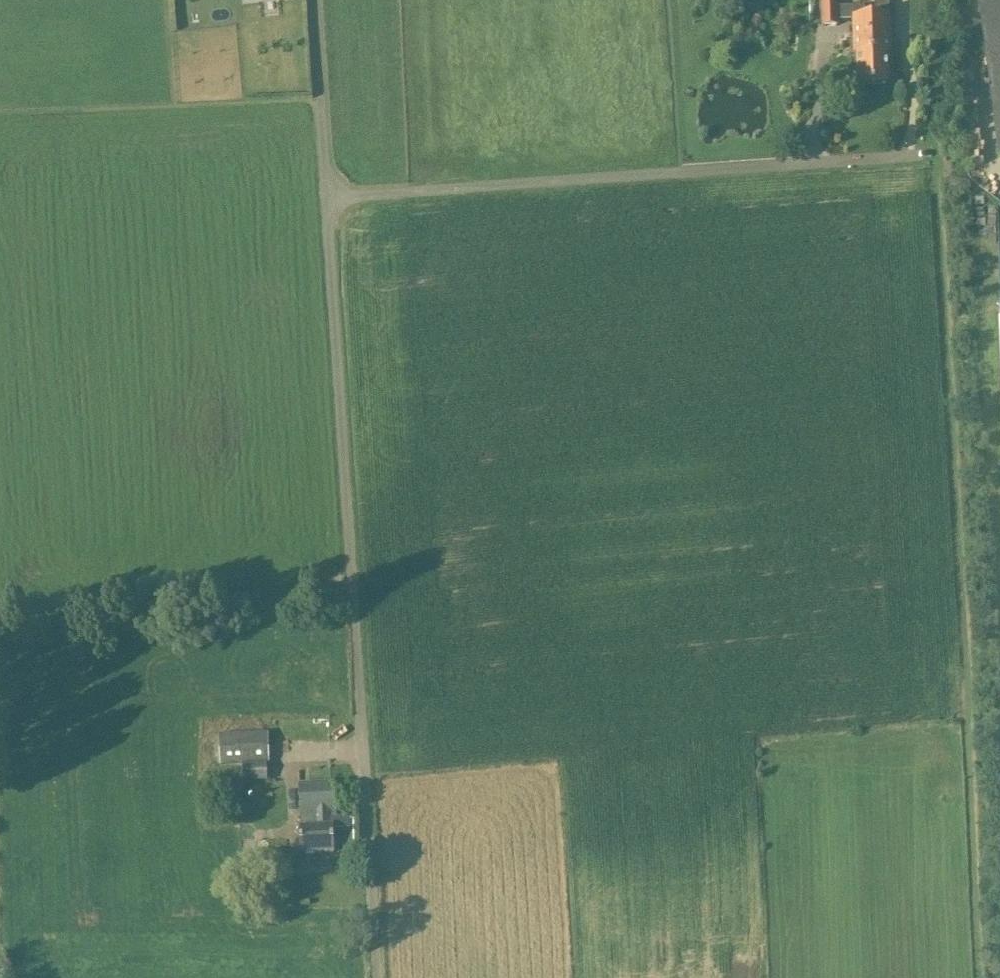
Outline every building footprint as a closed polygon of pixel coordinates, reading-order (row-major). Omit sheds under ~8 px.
[(857,54),(858,85),(889,84),(888,54),(892,54),(890,1),(875,2),(876,16),(866,17),(866,8),(840,9),(840,0),(827,0),(822,0),(823,28),(840,28),(840,22),(852,21),(853,44),(853,55),(857,54)] [(749,34),(759,38),(766,23),(756,18),(749,34)] [(244,784),(269,783),(268,765),(271,765),(270,740),(270,734),(269,734),(268,721),(221,723),(221,736),(220,736),(221,766),(244,766),(244,784)] [(299,785),(301,828),(300,829),(301,855),(336,853),(335,843),(343,843),(355,843),(354,821),(338,821),(336,784),(332,784),(299,785)]
